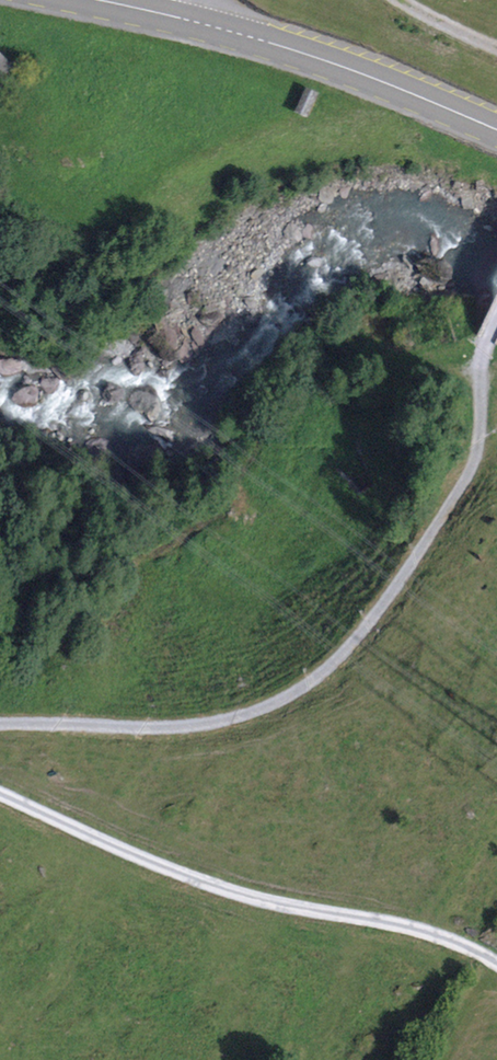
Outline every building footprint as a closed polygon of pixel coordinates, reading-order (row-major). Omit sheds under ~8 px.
[(10,72),(0,64),(0,83),(10,72)]
